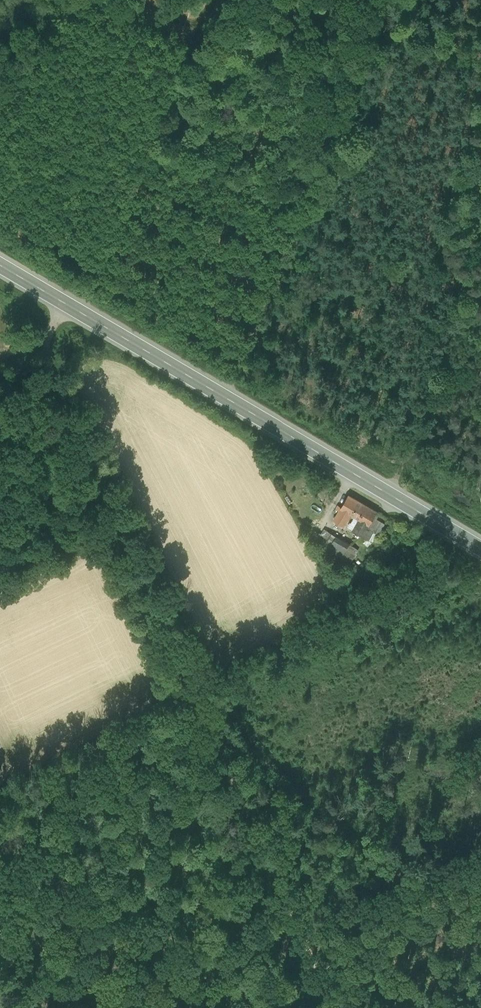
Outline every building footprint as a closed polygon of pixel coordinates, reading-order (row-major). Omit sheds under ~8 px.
[(378,511),(349,495),(341,508),(351,514),(357,517),(370,525),(373,519),(378,511)] [(351,514),(341,508),(334,520),(344,526),(351,514)] [(370,525),(357,517),(351,529),(376,544),(386,526),(373,519),(370,525)] [(357,547),(326,530),(317,547),(347,564),(357,547)]
